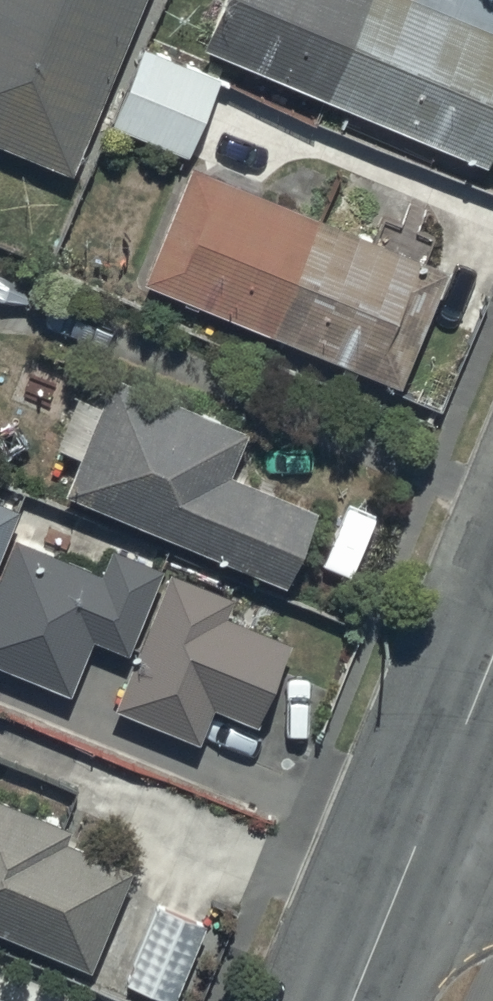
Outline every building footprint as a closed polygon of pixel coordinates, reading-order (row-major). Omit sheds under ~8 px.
[(146,0),(0,0),(0,145),(74,175),(146,0)] [(205,49),(329,100),(371,0),(225,0),(205,49)] [(420,0),(371,0),(329,100),(489,166),(492,157),(492,30),(420,0)] [(222,80),(145,49),(112,126),(189,158),(222,80)] [(272,336),(320,220),(193,168),(145,284),(272,336)] [(403,389),(450,273),(320,220),(272,336),(403,389)] [(250,434),(114,378),(65,497),(289,589),(320,513),(233,477),(250,434)] [(21,512),(0,504),(0,563),(21,512)] [(17,540),(0,583),(0,668),(73,697),(95,643),(131,657),(166,572),(113,550),(103,575),(17,540)] [(236,600),(171,575),(117,712),(202,745),(216,711),(259,728),(293,645),(229,619),(236,600)] [(94,973),(137,872),(69,844),(73,832),(0,802),(0,934),(94,973)] [(201,922),(155,904),(125,981),(171,999),(201,922)]
